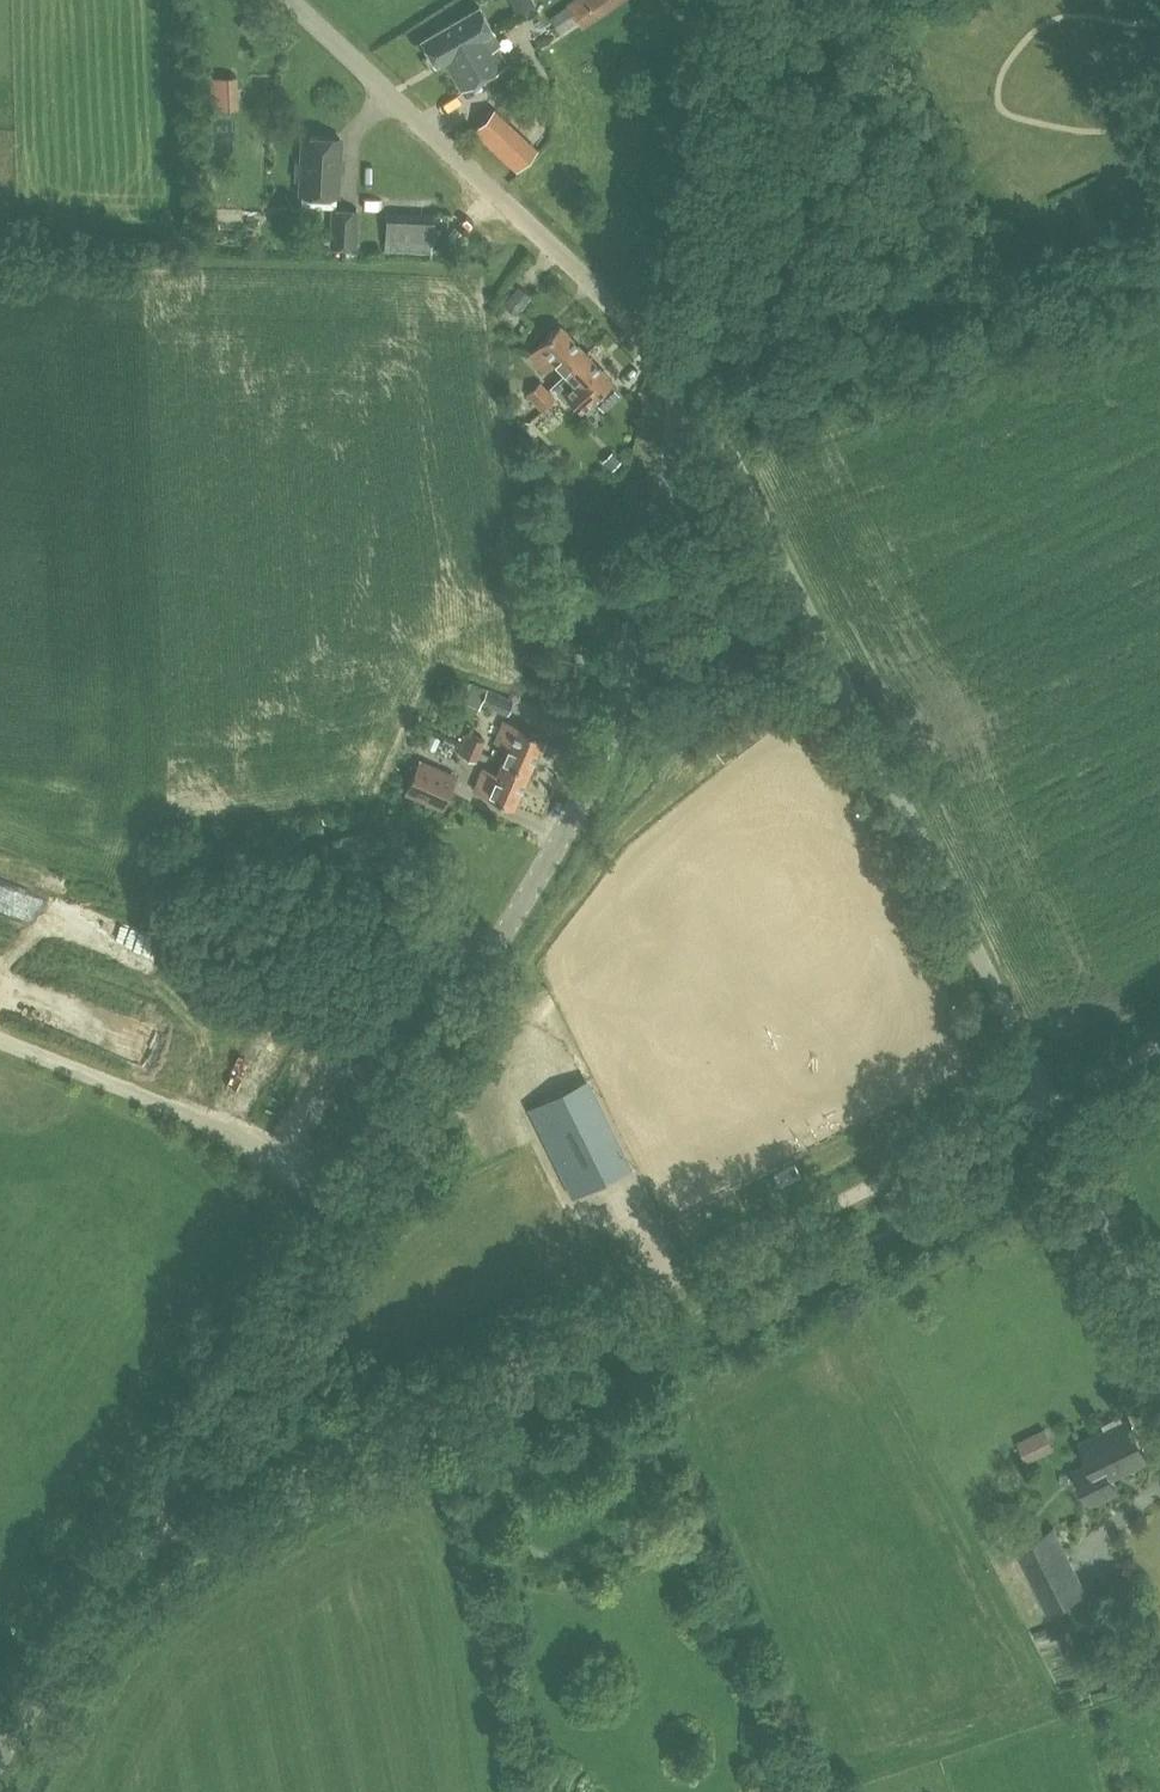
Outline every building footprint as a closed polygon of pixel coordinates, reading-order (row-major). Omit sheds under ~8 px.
[(619,0),(573,0),(568,3),(583,25),(619,0)] [(507,63),(489,33),(494,30),(480,5),(422,39),(436,64),(444,59),(462,89),(507,63)] [(219,103),(242,102),(240,67),(217,68),(219,103)] [(492,112),(475,130),(517,170),(534,152),(492,112)] [(338,195),(341,137),(304,135),(303,161),(299,161),(298,179),(302,179),(301,193),(338,195)] [(358,249),(360,208),(331,206),(329,247),(358,249)] [(433,247),(435,213),(387,211),(385,245),(433,247)] [(532,296),(518,286),(503,306),(517,316),(532,296)] [(566,371),(586,352),(560,324),(529,354),(546,371),(556,361),(566,371)] [(566,371),(551,386),(567,403),(572,399),(582,409),(593,398),(604,409),(623,392),(612,380),(613,380),(586,352),(566,371)] [(541,380),(526,393),(534,401),(549,388),(541,380)] [(542,409),(556,396),(549,388),(534,401),(542,409)] [(610,453),(601,462),(609,471),(619,462),(610,453)] [(508,714),(515,698),(487,687),(481,703),(508,714)] [(529,771),(544,736),(505,719),(495,741),(509,747),(503,760),(529,771)] [(482,751),(486,740),(467,732),(463,743),(482,751)] [(477,761),(482,751),(463,743),(458,753),(477,761)] [(443,809),(458,774),(419,757),(404,793),(443,809)] [(514,807),(529,771),(503,760),(497,773),(484,767),(474,789),(514,807)] [(0,890),(0,911),(16,922),(36,893),(10,875),(0,890)] [(596,1185),(619,1173),(575,1085),(530,1107),(544,1136),(573,1196),(596,1185)] [(1125,1421),(1122,1414),(1103,1423),(1107,1430),(1083,1442),(1093,1461),(1078,1469),(1093,1501),(1118,1489),(1112,1477),(1149,1458),(1130,1419),(1125,1421)] [(1028,1461),(1056,1447),(1046,1427),(1018,1440),(1028,1461)] [(1047,1612),(1088,1591),(1055,1525),(1014,1546),(1047,1612)]
